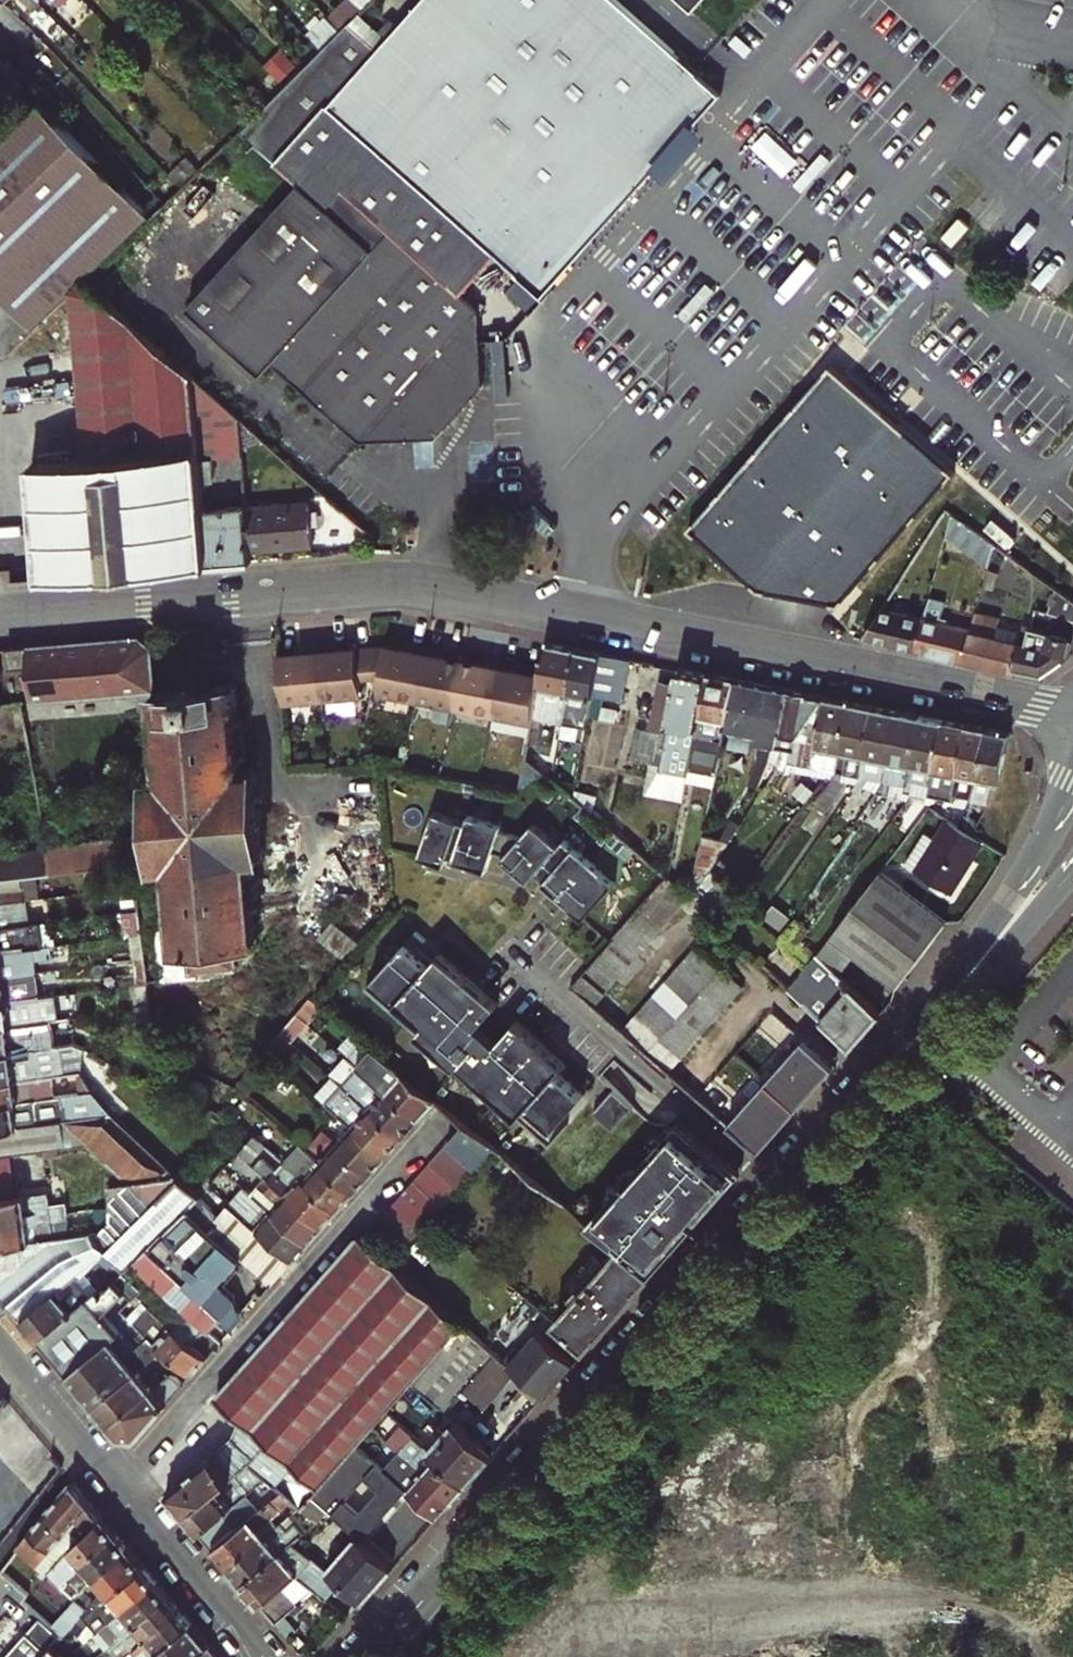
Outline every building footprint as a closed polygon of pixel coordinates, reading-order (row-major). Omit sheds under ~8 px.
[(31,16),(36,11),(26,0),(15,0),(31,16)] [(242,127),(302,180),(330,204),(347,186),(460,291),(498,252),(544,293),(573,261),(571,250),(595,226),(607,224),(628,200),(664,161),(663,152),(686,130),(694,131),(724,92),(620,0),(372,0),(242,127)] [(697,10),(706,0),(685,0),(697,10)] [(19,41),(27,34),(0,5),(0,22),(19,41)] [(0,145),(0,296),(34,331),(74,291),(87,279),(149,217),(41,105),(0,145)] [(330,204),(302,180),(189,304),(264,370),(274,359),(362,438),(440,434),(484,384),(480,308),(460,291),(347,186),(330,204)] [(202,505),(191,373),(87,279),(74,291),(87,462),(31,465),(40,580),(207,565),(202,505)] [(842,604),(954,472),(834,363),(691,528),(765,592),(842,604)] [(242,459),(238,416),(218,398),(223,460),(242,459)] [(300,497),(245,501),(249,550),(311,544),(309,508),(301,508),(300,497)] [(249,550),(245,501),(202,505),(207,565),(250,561),(249,550)] [(957,513),(945,532),(992,562),(1004,543),(957,513)] [(1072,634),(1072,593),(1058,588),(1048,627),(1072,634)] [(913,649),(962,661),(969,630),(942,624),(945,602),(925,598),(920,618),(913,649)] [(913,649),(920,618),(880,609),(860,637),(913,649)] [(973,614),(969,630),(962,661),(1013,673),(1014,668),(1020,642),(1028,644),(1032,629),(973,614)] [(1042,673),(1071,655),(1072,642),(1072,639),(1061,636),(1032,629),(1028,644),(1020,642),(1014,668),(1042,673)] [(31,686),(32,703),(134,692),(154,690),(152,649),(138,637),(28,646),(30,669),(31,686)] [(319,644),(324,701),(366,697),(365,682),(374,681),(371,647),(343,650),(337,650),(337,643),(319,644)] [(417,701),(427,646),(411,643),(410,650),(404,649),(385,646),(371,647),(374,681),(380,680),(377,694),(417,701)] [(548,643),(542,674),(534,721),(563,727),(565,718),(578,649),(548,643)] [(285,704),(324,701),(319,644),(303,646),(303,653),(297,654),(280,655),(285,704)] [(30,669),(28,646),(8,648),(10,671),(23,670),(30,669)] [(443,649),(427,646),(417,701),(455,708),(464,660),(448,657),(442,656),(443,649)] [(578,721),(590,723),(603,654),(578,649),(565,718),(578,721)] [(590,723),(590,725),(620,730),(632,660),(603,654),(590,723)] [(494,716),(504,660),(487,657),(486,664),(480,663),(464,660),(455,708),(494,716)] [(534,721),(542,674),(526,671),(519,670),(520,663),(504,660),(494,716),(533,723),(534,721)] [(679,685),(662,762),(655,796),(682,802),(687,776),(689,768),(709,675),(682,669),(679,685)] [(737,680),(709,675),(689,768),(715,774),(724,735),(737,680)] [(737,680),(724,735),(779,746),(791,690),(737,680)] [(633,757),(662,762),(679,685),(663,682),(653,730),(639,727),(633,757)] [(139,783),(145,866),(136,867),(146,983),(195,978),(194,972),(214,970),(213,965),(225,963),(221,923),(249,920),(246,865),(262,864),(256,776),(238,777),(237,762),(243,761),(240,721),(234,721),(230,684),(154,690),(156,706),(158,726),(151,726),(154,767),(161,766),(162,781),(139,783)] [(154,690),(134,692),(136,708),(156,706),(154,690)] [(828,697),(791,690),(779,746),(778,750),(773,749),(770,763),(760,788),(766,790),(781,769),(785,763),(790,764),(793,750),(798,750),(800,738),(828,697)] [(790,764),(837,773),(851,702),(828,697),(800,738),(798,750),(793,750),(790,764)] [(851,702),(837,773),(837,775),(833,779),(842,781),(845,774),(861,777),(862,775),(874,706),(851,702)] [(897,711),(874,706),(862,775),(861,777),(871,779),(875,759),(888,762),(897,711)] [(909,786),(910,779),(921,716),(897,711),(888,762),(885,782),(909,786)] [(918,781),(932,783),(945,720),(921,716),(910,779),(918,781)] [(954,803),(954,800),(968,724),(945,720),(932,783),(929,797),(939,800),(954,803)] [(590,723),(578,721),(574,743),(586,745),(590,725),(590,723)] [(968,724),(954,800),(972,803),(973,797),(977,777),(980,777),(990,729),(968,724)] [(977,777),(973,797),(993,801),(997,780),(1002,781),(1007,755),(1012,733),(990,729),(980,777),(977,777)] [(875,759),(871,779),(885,782),(888,762),(875,759)] [(837,773),(790,764),(785,763),(781,769),(833,779),(837,775),(837,773)] [(715,774),(689,768),(687,776),(713,781),(715,774)] [(845,774),(842,781),(833,779),(823,794),(832,800),(845,782),(854,788),(861,777),(845,774)] [(918,781),(916,795),(929,797),(932,783),(918,781)] [(885,782),(881,788),(907,793),(909,786),(885,782)] [(454,859),(487,870),(499,828),(501,823),(468,812),(465,819),(435,809),(419,856),(446,864),(449,854),(455,856),(454,859)] [(959,826),(947,818),(931,841),(906,877),(941,901),(983,842),(973,835),(959,826)] [(545,882),(585,919),(615,885),(566,841),(560,848),(533,824),(522,837),(499,828),(493,848),(508,853),(505,856),(531,880),(540,870),(549,878),(545,882)] [(38,873),(121,862),(127,861),(123,832),(63,839),(65,857),(37,860),(38,873)] [(895,869),(906,877),(931,841),(920,833),(895,869)] [(686,901),(690,904),(732,842),(701,835),(686,901)] [(35,846),(37,860),(65,857),(63,839),(35,842),(35,846)] [(38,873),(37,860),(35,846),(0,851),(0,878),(38,873)] [(947,921),(884,872),(818,959),(808,973),(822,986),(834,973),(838,977),(855,954),(897,987),(947,921)] [(41,898),(38,873),(0,878),(0,903),(41,898)] [(664,881),(652,895),(675,914),(686,901),(664,881)] [(652,895),(642,906),(665,925),(675,914),(652,895)] [(707,896),(696,909),(721,931),(732,918),(707,896)] [(0,903),(0,923),(13,922),(12,912),(27,909),(42,907),(41,898),(0,903)] [(665,925),(642,906),(632,918),(654,937),(665,925)] [(13,922),(28,920),(27,909),(12,912),(13,922)] [(654,937),(632,918),(622,929),(644,948),(654,937)] [(644,948),(622,929),(613,940),(611,942),(633,961),(644,948)] [(364,982),(454,1062),(470,1045),(462,1038),(473,1024),(493,1002),(436,951),(425,962),(401,940),(364,982)] [(633,961),(611,942),(601,953),(623,972),(633,961)] [(7,975),(38,971),(36,957),(5,960),(3,947),(0,947),(0,976),(7,975)] [(818,959),(803,947),(793,960),(805,971),(808,973),(818,959)] [(696,949),(685,960),(712,983),(722,971),(696,949)] [(623,972),(601,953),(599,956),(591,965),(612,985),(623,972)] [(685,960),(674,973),(701,995),(712,983),(685,960)] [(612,985),(591,965),(580,977),(601,997),(612,985)] [(722,971),(712,983),(732,1000),(742,988),(722,971)] [(805,971),(788,991),(852,1047),(881,1015),(838,977),(834,973),(822,986),(808,973),(805,971)] [(701,995),(674,973),(664,984),(690,1007),(701,995)] [(41,997),(39,982),(9,985),(7,975),(0,976),(0,1002),(41,997)] [(601,997),(580,977),(571,988),(592,1007),(601,997)] [(721,1013),(732,1000),(712,983),(701,995),(721,1013)] [(664,984),(653,997),(679,1019),(690,1007),(664,984)] [(51,1019),(58,1018),(56,995),(41,997),(0,1002),(0,1026),(51,1019)] [(721,1013),(701,995),(690,1007),(711,1024),(721,1013)] [(679,1019),(653,997),(642,1009),(668,1032),(679,1019)] [(323,1011),(311,1001),(297,1016),(309,1027),(323,1011)] [(690,1007),(679,1019),(700,1037),(711,1024),(690,1007)] [(642,1009),(632,1021),(658,1044),(668,1032),(642,1009)] [(309,1027),(297,1016),(282,1034),(294,1045),(309,1027)] [(540,1138),(581,1092),(555,1070),(562,1062),(512,1018),(492,1041),(465,1071),(540,1138)] [(0,1026),(0,1053),(54,1045),(51,1019),(0,1026)] [(700,1037),(679,1019),(668,1032),(689,1049),(700,1037)] [(648,1055),(658,1044),(632,1021),(622,1032),(648,1055)] [(492,1041),(473,1024),(462,1038),(470,1045),(454,1062),(465,1071),(492,1041)] [(668,1032),(658,1044),(678,1061),(689,1049),(668,1032)] [(294,1045),(282,1034),(266,1053),(278,1064),(294,1045)] [(803,1042),(729,1125),(760,1152),(834,1069),(803,1042)] [(658,1044),(648,1055),(668,1073),(678,1061),(658,1044)] [(0,1053),(0,1082),(52,1075),(58,1074),(54,1045),(0,1053)] [(435,1100),(389,1064),(377,1054),(360,1074),(372,1084),(418,1120),(435,1100)] [(54,1087),(84,1082),(74,1072),(58,1074),(52,1075),(54,1087)] [(418,1120),(372,1084),(360,1074),(344,1093),(401,1139),(418,1120)] [(37,1099),(36,1089),(54,1087),(52,1075),(0,1082),(0,1104),(37,1099)] [(36,1089),(37,1099),(55,1096),(54,1087),(36,1089)] [(114,1114),(92,1091),(55,1096),(37,1099),(0,1104),(0,1130),(114,1114)] [(349,1127),(386,1157),(401,1139),(344,1093),(329,1110),(349,1127)] [(590,1117),(610,1135),(631,1112),(610,1094),(590,1117)] [(114,1114),(0,1130),(0,1157),(87,1145),(134,1181),(174,1176),(114,1114)] [(465,1124),(447,1145),(477,1170),(496,1149),(465,1124)] [(653,1274),(739,1177),(678,1124),(590,1224),(620,1247),(653,1274)] [(369,1175),(386,1157),(349,1127),(333,1146),(369,1175)] [(234,1158),(246,1168),(260,1151),(249,1142),(234,1158)] [(447,1145),(431,1163),(461,1187),(477,1170),(447,1145)] [(369,1175),(333,1146),(317,1164),(353,1193),(369,1175)] [(296,1147),(279,1166),(337,1212),(353,1193),(317,1164),(296,1147)] [(219,1174),(232,1184),(246,1168),(234,1158),(219,1174)] [(415,1181),(445,1205),(461,1187),(431,1163),(430,1163),(415,1181)] [(337,1212),(279,1166),(266,1183),(322,1229),(337,1212)] [(64,1237),(0,1246),(0,1291),(24,1320),(78,1275),(81,1278),(110,1254),(125,1271),(132,1263),(148,1248),(183,1213),(194,1201),(174,1176),(134,1181),(114,1184),(117,1206),(119,1230),(64,1237)] [(436,1216),(445,1205),(415,1181),(399,1199),(428,1224),(436,1216)] [(322,1229),(266,1183),(252,1200),(307,1245),(322,1229)] [(293,1262),(307,1245),(252,1200),(241,1192),(226,1208),(293,1262)] [(0,1201),(0,1223),(60,1214),(65,1214),(64,1205),(49,1207),(47,1194),(0,1201)] [(399,1199),(382,1219),(411,1243),(428,1224),(399,1199)] [(217,1220),(194,1201),(183,1213),(239,1260),(271,1286),(293,1262),(226,1208),(217,1220)] [(207,1305),(223,1319),(234,1329),(243,1318),(242,1311),(234,1304),(234,1297),(218,1283),(234,1266),(239,1260),(183,1213),(148,1248),(207,1305)] [(64,1237),(60,1214),(0,1223),(0,1246),(64,1237)] [(411,1384),(437,1354),(462,1326),(392,1265),(360,1237),(216,1399),(241,1421),(290,1464),(295,1458),(323,1483),(358,1444),(373,1428),(387,1411),(411,1384)] [(653,1274),(620,1247),(556,1320),(588,1347),(653,1274)] [(132,1263),(180,1307),(204,1328),(210,1333),(223,1319),(207,1305),(148,1248),(132,1263)] [(41,1341),(88,1302),(95,1296),(98,1299),(121,1274),(125,1271),(110,1254),(81,1278),(78,1275),(24,1320),(41,1341)] [(117,1305),(123,1311),(135,1298),(141,1291),(121,1274),(98,1299),(95,1296),(88,1302),(117,1337),(71,1378),(95,1408),(145,1367),(125,1341),(105,1317),(117,1305)] [(117,1337),(88,1302),(41,1341),(71,1378),(117,1337)] [(204,1328),(180,1307),(170,1318),(193,1340),(204,1328)] [(149,1310),(137,1324),(156,1342),(169,1327),(149,1310)] [(503,1362),(491,1351),(462,1326),(437,1354),(466,1380),(473,1372),(481,1379),(474,1387),(490,1401),(515,1372),(503,1362)] [(207,1360),(169,1327),(156,1342),(166,1351),(193,1376),(207,1360)] [(515,1372),(544,1397),(575,1362),(539,1330),(521,1351),(516,1347),(503,1362),(515,1372)] [(411,1384),(441,1409),(460,1386),(466,1380),(437,1354),(411,1384)] [(481,1379),(473,1372),(466,1380),(474,1387),(481,1379)] [(175,1374),(153,1392),(111,1427),(121,1439),(138,1439),(186,1384),(178,1377),(175,1374)] [(474,1387),(466,1380),(460,1386),(469,1394),(474,1387)] [(490,1401),(474,1387),(469,1394),(484,1407),(490,1401)] [(186,1518),(252,1460),(281,1492),(291,1503),(296,1509),(299,1507),(311,1497),(323,1483),(295,1458),(290,1464),(241,1421),(233,1439),(167,1495),(186,1518)] [(492,1454),(456,1422),(430,1450),(467,1483),(492,1454)] [(399,1452),(411,1463),(452,1500),(467,1483),(430,1450),(426,1446),(409,1432),(395,1448),(399,1452)] [(381,1465),(358,1444),(323,1483),(311,1497),(333,1517),(381,1465)] [(399,1452),(385,1468),(406,1487),(438,1516),(452,1500),(411,1463),(399,1452)] [(214,1551),(281,1492),(252,1460),(186,1518),(214,1551)] [(333,1517),(359,1539),(406,1487),(385,1468),(381,1465),(333,1517)] [(101,1518),(71,1481),(22,1542),(39,1558),(45,1550),(59,1562),(64,1557),(60,1552),(101,1518)] [(281,1492),(214,1551),(228,1568),(265,1536),(260,1530),(291,1503),(281,1492)] [(292,1540),(313,1559),(338,1582),(347,1590),(360,1602),(392,1567),(359,1539),(333,1517),(311,1497),(299,1507),(313,1522),(306,1528),(292,1540)] [(228,1568),(243,1585),(292,1540),(306,1528),(291,1514),(265,1536),(228,1568)] [(47,1566),(63,1579),(116,1535),(101,1518),(60,1552),(64,1557),(59,1562),(45,1550),(39,1558),(22,1542),(14,1552),(31,1567),(40,1575),(47,1566)] [(63,1579),(80,1593),(100,1576),(130,1552),(116,1535),(63,1579)] [(260,1605),(296,1574),(313,1559),(292,1540),(243,1585),(260,1605)] [(100,1576),(108,1585),(115,1593),(144,1569),(130,1552),(100,1576)] [(313,1559),(296,1574),(314,1591),(317,1593),(323,1599),(338,1582),(313,1559)] [(115,1593),(108,1585),(92,1604),(81,1616),(96,1634),(156,1583),(144,1569),(115,1593)] [(260,1605),(275,1624),(314,1591),(296,1574),(260,1605)] [(167,1597),(156,1583),(96,1634),(108,1647),(167,1597)] [(80,1593),(54,1625),(66,1635),(81,1616),(92,1604),(80,1593)] [(108,1647),(117,1656),(125,1656),(179,1611),(167,1597),(108,1647)] [(190,1624),(179,1611),(125,1656),(151,1656),(190,1624)] [(54,1625),(46,1618),(20,1649),(30,1656),(47,1656),(57,1646),(66,1635),(54,1625)] [(151,1656),(195,1656),(208,1645),(190,1624),(151,1656)] [(208,1645),(195,1656),(218,1656),(208,1645)] [(57,1646),(47,1656),(66,1656),(57,1646)] [(13,1656),(30,1656),(20,1649),(13,1656)]
